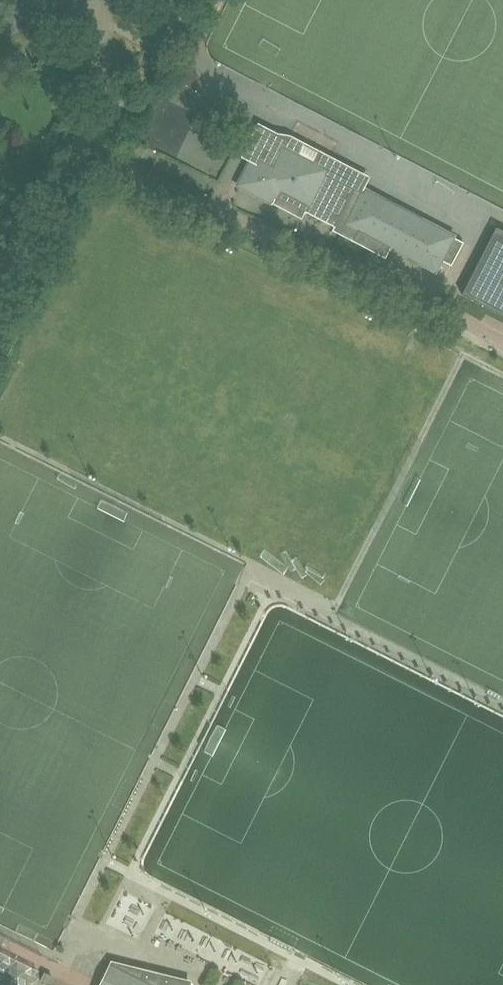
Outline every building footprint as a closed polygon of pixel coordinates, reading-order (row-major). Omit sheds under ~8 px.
[(250,161),(238,185),(302,218),(306,211),(335,226),(333,229),(386,257),(391,247),(436,270),(441,259),(452,265),(464,242),(453,236),(454,235),(364,189),(354,208),(347,204),(363,173),(332,156),(326,169),(285,148),(288,142),(276,136),(278,133),(258,122),(241,156),(250,161)] [(496,226),(461,294),(502,315),(502,230),(496,226)] [(189,980),(165,974),(162,979),(144,969),(141,976),(111,962),(100,984),(189,984),(189,980)]
